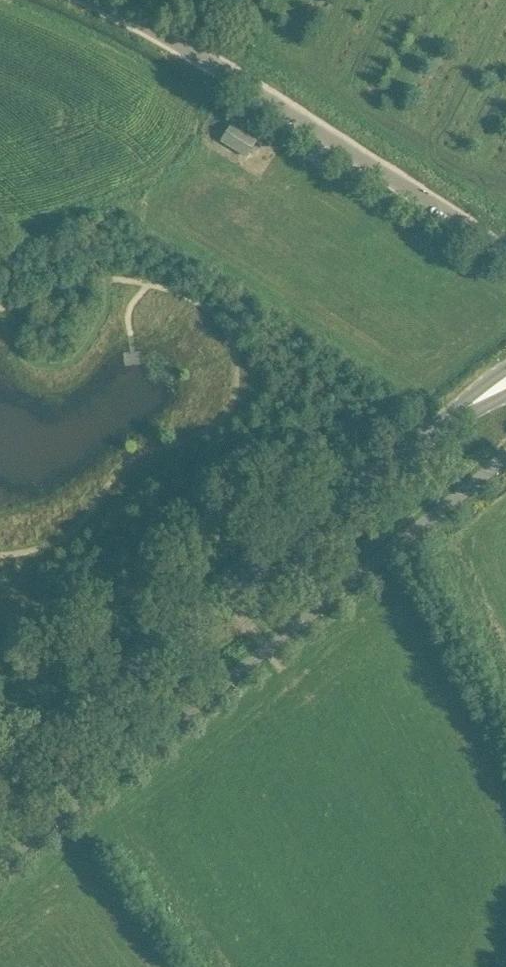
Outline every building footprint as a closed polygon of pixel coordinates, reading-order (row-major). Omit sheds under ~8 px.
[(223,141),(246,156),(256,141),(233,126),(223,141)]
